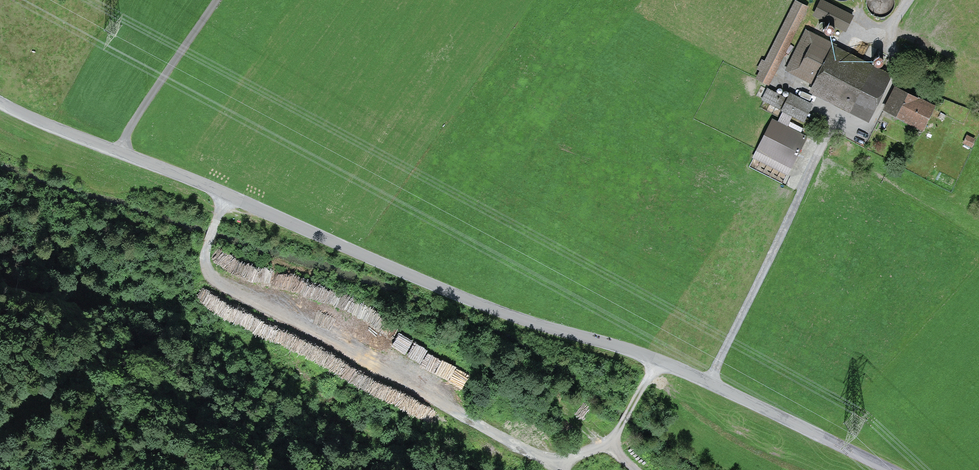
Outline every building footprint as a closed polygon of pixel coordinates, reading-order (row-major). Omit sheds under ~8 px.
[(855,21),(856,18),(822,0),(814,15),(844,30),(848,22),(857,26),(858,23),(855,21)] [(866,2),(867,8),(870,12),(874,16),(880,17),(885,16),(890,14),(893,9),(895,4),(894,0),(867,0),(866,2)] [(768,83),(807,8),(796,2),(766,62),(762,61),(758,68),(762,70),(758,78),(768,83)] [(787,69),(870,111),(885,82),(831,55),(835,45),(806,31),(787,69)] [(905,68),(901,75),(908,79),(912,72),(905,68)] [(905,118),(904,120),(920,128),(931,107),(894,89),(885,107),(905,118)] [(757,150),(791,167),(806,136),(786,126),(792,114),(802,119),(810,104),(792,95),(789,100),(769,90),(764,100),(785,110),(778,122),(772,119),(757,150)] [(968,136),(965,142),(971,145),(974,139),(968,136)]
